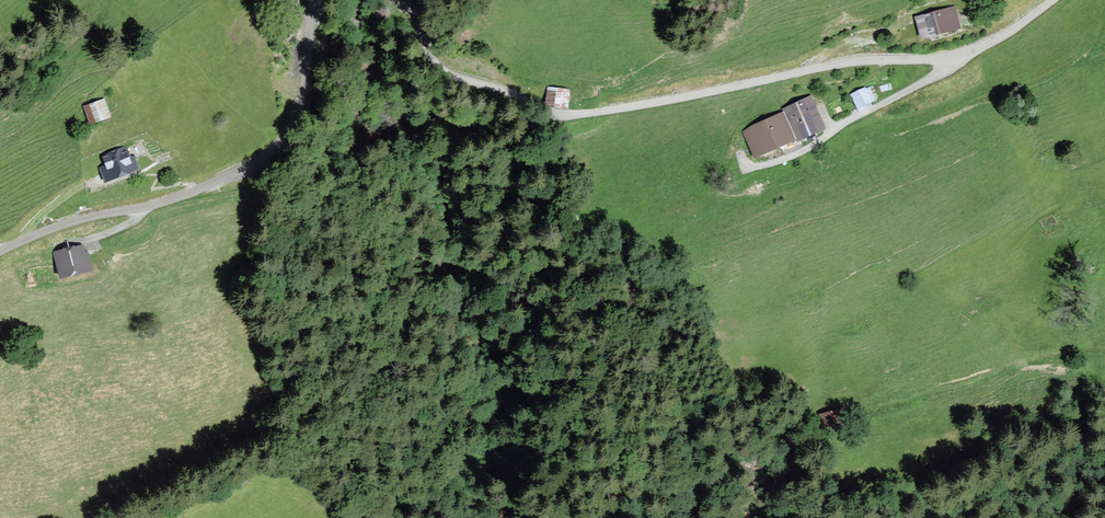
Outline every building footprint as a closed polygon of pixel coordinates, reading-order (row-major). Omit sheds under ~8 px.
[(952,10),(912,18),(917,37),(956,28),(952,10)] [(564,89),(546,86),(544,100),(562,103),(564,89)] [(864,89),(848,97),(855,109),(870,101),(864,89)] [(91,127),(113,119),(105,97),(83,105),(91,127)] [(810,98),(781,109),(794,141),(823,129),(810,98)] [(791,140),(780,113),(740,129),(752,157),(791,140)] [(102,153),(105,164),(100,166),(106,183),(138,172),(130,144),(102,153)] [(79,246),(52,251),(56,272),(83,266),(79,246)]
